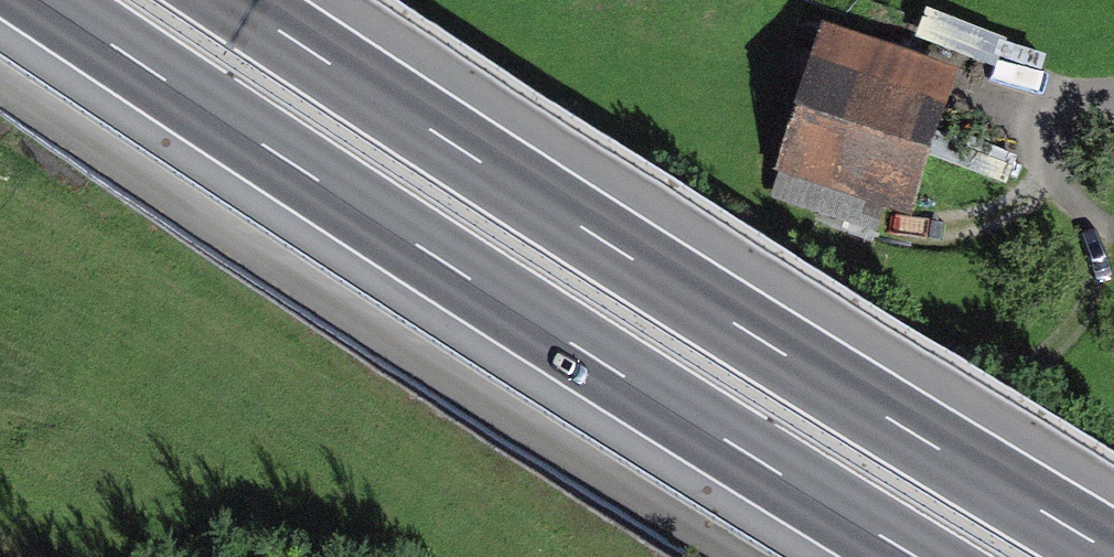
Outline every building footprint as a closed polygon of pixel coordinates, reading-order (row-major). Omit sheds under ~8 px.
[(931,71),(817,44),(789,161),(904,188),(931,71)]
